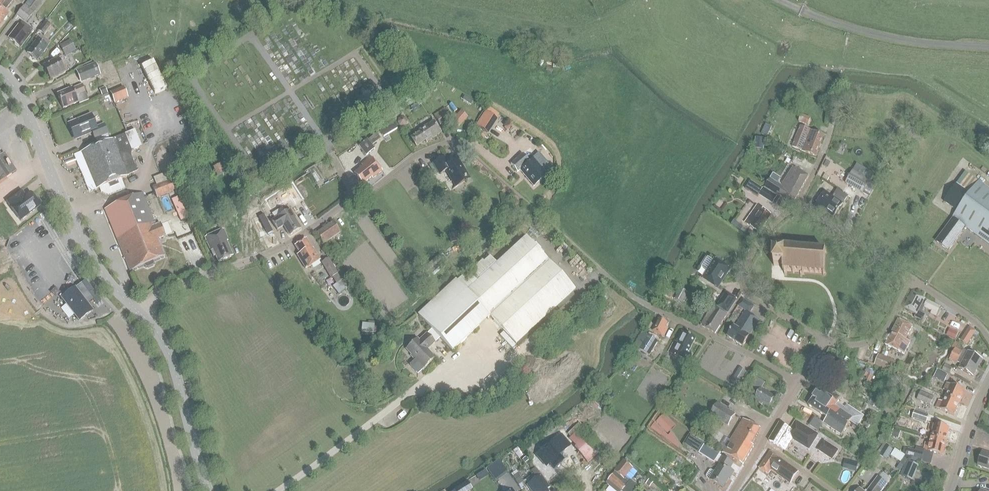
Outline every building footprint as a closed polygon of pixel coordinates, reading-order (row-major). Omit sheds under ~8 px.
[(12,0),(0,0),(0,26),(9,14),(5,11),(13,1),(12,0)] [(25,5),(30,9),(37,0),(29,0),(25,5)] [(33,13),(24,6),(16,15),(26,23),(33,13)] [(38,31),(44,35),(52,26),(46,21),(38,31)] [(33,30),(23,22),(19,26),(9,39),(15,43),(15,44),(19,47),(21,47),(31,35),(30,34),(33,30)] [(51,43),(41,36),(38,40),(28,53),(38,61),(48,47),(47,47),(51,43)] [(60,45),(65,56),(76,51),(70,40),(60,45)] [(47,72),(51,79),(65,71),(69,68),(63,56),(59,59),(58,58),(44,66),(45,67),(44,68),(46,72),(47,72)] [(109,75),(111,74),(116,86),(123,83),(114,61),(105,64),(109,75)] [(76,71),(81,83),(101,75),(96,63),(76,71)] [(86,93),(82,85),(73,89),(73,88),(57,95),(63,109),(79,102),(77,97),(86,93)] [(106,87),(100,90),(102,96),(108,94),(106,87)] [(122,88),(110,93),(115,104),(126,99),(122,88)] [(388,91),(393,98),(397,95),(393,88),(388,91)] [(86,93),(77,97),(79,102),(80,105),(89,101),(86,93)] [(124,126),(136,123),(132,107),(120,110),(124,126)] [(446,107),(436,116),(444,127),(455,118),(446,107)] [(485,111),(476,126),(488,134),(498,120),(494,117),(485,111)] [(394,117),(399,126),(407,122),(402,113),(394,117)] [(96,128),(91,115),(70,124),(76,139),(92,133),(95,139),(108,134),(104,124),(96,128)] [(811,119),(802,115),(799,122),(808,126),(811,119)] [(382,128),(387,136),(397,129),(393,121),(382,128)] [(442,133),(434,121),(419,131),(420,132),(411,138),(417,147),(425,141),(427,143),(442,133)] [(772,127),(766,124),(761,134),(767,137),(772,127)] [(793,147),(816,156),(825,136),(801,126),(793,147)] [(142,147),(139,138),(135,130),(125,134),(132,151),(142,147)] [(131,156),(132,151),(125,134),(114,139),(81,152),(97,189),(100,188),(102,192),(109,195),(125,188),(121,179),(129,176),(129,175),(137,171),(133,160),(131,156)] [(755,149),(764,150),(765,139),(756,138),(755,149)] [(375,149),(369,141),(361,147),(367,155),(375,149)] [(537,155),(531,147),(523,154),(511,164),(517,172),(520,170),(534,187),(547,175),(542,169),(547,164),(539,154),(537,155)] [(372,177),(373,179),(383,171),(372,157),(362,165),(363,167),(354,174),(363,184),(372,177)] [(458,158),(448,164),(444,157),(429,166),(434,174),(438,172),(440,175),(446,171),(455,185),(469,177),(458,158)] [(225,174),(220,165),(213,168),(218,177),(225,174)] [(766,188),(793,204),(809,176),(794,168),(782,186),(771,179),(766,188)] [(871,181),(853,171),(846,183),(863,194),(871,181)] [(936,242),(949,251),(966,228),(988,245),(988,189),(980,183),(966,172),(957,185),(944,202),(958,212),(936,242)] [(153,187),(158,199),(176,191),(171,179),(153,187)] [(759,196),(763,189),(750,182),(746,189),(758,197),(759,196)] [(295,183),(268,199),(273,207),(292,196),(297,204),(305,199),(295,183)] [(759,196),(773,204),(778,196),(764,188),(763,189),(759,196)] [(5,237),(4,234),(26,223),(24,218),(40,206),(36,200),(34,201),(29,194),(26,197),(22,191),(9,201),(9,202),(0,206),(0,240),(5,237)] [(843,204),(825,192),(815,206),(824,213),(825,211),(834,218),(843,204)] [(148,267),(153,265),(154,263),(153,261),(165,256),(165,255),(164,256),(157,239),(165,236),(160,225),(156,226),(143,194),(105,209),(131,271),(145,265),(146,267),(148,267)] [(173,198),(182,220),(190,217),(181,195),(173,198)] [(745,223),(760,233),(772,216),(758,206),(755,210),(755,211),(753,213),(745,223)] [(284,226),(290,236),(301,229),(295,219),(296,219),(291,210),(272,221),(277,230),(284,226)] [(341,233),(333,222),(316,234),(324,244),(341,233)] [(186,237),(195,233),(192,225),(182,230),(186,237)] [(216,256),(219,262),(233,256),(227,242),(229,241),(224,229),(205,237),(214,257),(216,256)] [(449,237),(451,243),(459,241),(458,234),(449,237)] [(575,290),(526,237),(496,264),(486,252),(418,314),(453,351),(490,317),(516,345),(575,290)] [(313,249),(306,239),(295,246),(300,254),(297,255),(306,269),(320,260),(313,249)] [(824,275),(825,274),(826,274),(827,252),(825,252),(825,251),(794,248),(794,245),(789,245),(789,249),(787,249),(788,248),(785,248),(785,249),(784,249),(784,251),(776,251),(776,255),(774,255),(774,268),(782,268),(784,268),(783,271),(785,272),(785,273),(824,275)] [(338,274),(329,258),(322,263),(331,278),(338,274)] [(709,258),(703,268),(708,272),(703,279),(718,288),(730,269),(715,260),(714,262),(709,258)] [(81,284),(93,300),(96,304),(101,301),(100,300),(86,281),(85,281),(81,284)] [(93,300),(81,284),(76,288),(75,288),(69,293),(62,298),(80,321),(93,311),(87,304),(89,303),(93,300)] [(689,293),(681,288),(675,299),(683,303),(689,293)] [(736,299),(726,293),(718,307),(728,313),(736,299)] [(942,308),(913,293),(905,309),(916,315),(915,317),(923,322),(926,315),(922,313),(925,308),(932,311),(931,314),(937,317),(942,308)] [(754,306),(744,299),(739,306),(746,311),(736,327),(734,326),(728,337),(743,347),(750,336),(760,320),(750,313),(754,306)] [(703,310),(708,313),(712,305),(707,303),(703,310)] [(715,334),(728,314),(713,306),(701,326),(715,334)] [(668,322),(660,318),(653,331),(665,337),(669,328),(666,327),(668,322)] [(913,327),(899,320),(886,345),(904,354),(911,342),(906,340),(913,327)] [(955,340),(958,333),(952,331),(951,332),(949,337),(955,340)] [(674,344),(669,353),(688,363),(692,354),(689,352),(696,339),(683,332),(676,345),(674,344)] [(967,332),(962,341),(967,345),(973,336),(967,332)] [(407,349),(424,368),(435,358),(427,350),(435,342),(427,334),(419,341),(418,339),(407,349)] [(659,341),(650,336),(641,350),(650,356),(659,341)] [(959,345),(955,342),(950,352),(953,353),(956,349),(957,349),(959,345)] [(967,357),(962,354),(963,353),(957,349),(956,349),(953,353),(953,354),(978,368),(982,359),(969,352),(967,357)] [(973,377),(978,368),(953,354),(950,360),(957,364),(958,362),(962,365),(960,369),(973,377)] [(897,362),(879,355),(874,366),(892,373),(897,362)] [(953,368),(945,364),(942,370),(950,374),(953,368)] [(747,372),(740,368),(732,382),(739,386),(747,372)] [(949,376),(939,371),(935,380),(945,385),(949,376)] [(866,379),(871,382),(873,377),(865,372),(863,375),(867,377),(866,379)] [(770,407),(772,408),(775,403),(773,402),(775,397),(762,389),(765,383),(752,375),(746,386),(759,394),(755,401),(763,405),(763,404),(769,408),(770,407)] [(960,404),(965,391),(947,383),(944,390),(948,392),(946,397),(960,404)] [(841,399),(822,386),(809,405),(827,418),(824,423),(842,435),(853,419),(835,407),(841,399)] [(969,405),(974,393),(968,390),(963,403),(969,405)] [(935,398),(921,392),(917,400),(931,406),(935,398)] [(954,416),(960,404),(946,397),(943,402),(939,401),(936,408),(954,416)] [(736,414),(717,403),(710,416),(729,427),(736,414)] [(912,419),(927,423),(929,415),(915,410),(912,419)] [(656,422),(668,433),(675,425),(664,415),(656,422)] [(726,437),(719,448),(725,451),(723,453),(743,465),(754,447),(752,446),(757,438),(761,430),(744,420),(731,440),(726,437)] [(819,435),(796,421),(792,430),(780,423),(769,441),(786,452),(793,440),(809,450),(819,435)] [(588,422),(571,439),(593,460),(610,443),(588,422)] [(661,436),(665,431),(655,424),(651,429),(661,436)] [(946,442),(950,428),(931,424),(929,432),(933,433),(931,438),(946,442)] [(700,433),(711,439),(716,432),(705,425),(700,433)] [(901,432),(894,429),(892,436),(899,438),(901,432)] [(549,446),(538,457),(547,467),(549,464),(554,470),(563,461),(558,456),(565,450),(570,446),(568,444),(561,436),(550,447),(549,446)] [(943,455),(946,442),(931,438),(930,444),(926,443),(924,450),(943,455)] [(839,451),(825,441),(818,451),(832,460),(839,451)] [(721,453),(706,443),(699,454),(714,463),(721,453)] [(893,450),(886,445),(880,455),(887,460),(893,450)] [(924,453),(908,448),(906,455),(922,460),(924,453)] [(799,472),(771,452),(759,468),(768,475),(771,470),(791,484),(799,472)] [(988,470),(988,454),(983,452),(978,466),(988,470)] [(734,463),(722,456),(718,463),(720,464),(715,473),(712,471),(709,471),(707,476),(707,478),(724,488),(732,475),(733,476),(735,472),(730,469),(734,463)] [(497,481),(510,471),(500,458),(488,467),(497,481)] [(627,481),(636,471),(625,461),(608,482),(610,483),(608,485),(616,490),(622,490),(629,483),(627,481)] [(850,462),(848,469),(855,472),(858,464),(850,462)] [(902,477),(913,481),(919,466),(909,462),(902,477)] [(481,482),(492,474),(487,468),(477,475),(481,482)] [(550,486),(535,469),(531,472),(533,474),(526,480),(529,484),(527,485),(532,490),(548,490),(547,489),(550,486)] [(759,470),(754,477),(760,482),(765,475),(759,470)] [(518,473),(513,477),(519,486),(524,482),(518,473)] [(879,477),(868,490),(882,490),(888,484),(879,477)] [(622,490),(635,490),(639,486),(631,480),(629,483),(622,490)] [(473,489),(468,481),(452,490),(469,490),(473,489)]
